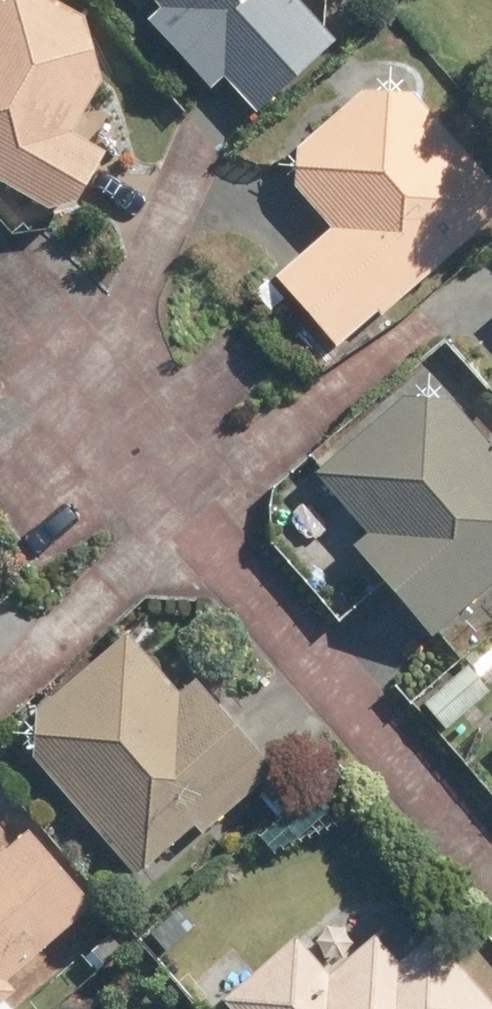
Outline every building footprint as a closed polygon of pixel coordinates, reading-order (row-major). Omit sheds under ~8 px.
[(5,165),(3,167),(62,203),(86,196),(118,145),(83,124),(111,75),(97,15),(72,0),(6,0),(0,9),(0,163),(5,165)] [(160,14),(222,80),(235,67),(269,105),(347,34),(316,0),(176,0),(160,14)] [(293,272),(352,339),(491,214),(491,163),(422,84),(378,80),(312,140),(310,172),(352,220),(293,272)] [(296,293),(276,273),(260,290),(280,310),(296,293)] [(364,540),(444,630),(491,588),(491,429),(461,394),(413,390),(326,467),(379,527),(364,540)] [(50,699),(47,749),(150,866),(207,817),(215,826),(288,764),(209,673),(192,688),(137,625),(50,699)] [(466,665),(422,702),(444,728),(488,690),(466,665)] [(267,791),(286,811),(301,795),(283,775),(267,791)] [(15,994),(27,984),(17,973),(103,899),(41,826),(0,861),(0,1008),(27,1008),(15,994)] [(175,907),(146,933),(164,952),(193,926),(175,907)] [(439,925),(406,954),(386,930),(339,970),(304,930),(233,992),(248,1008),(491,1008),(491,985),(439,925)]
